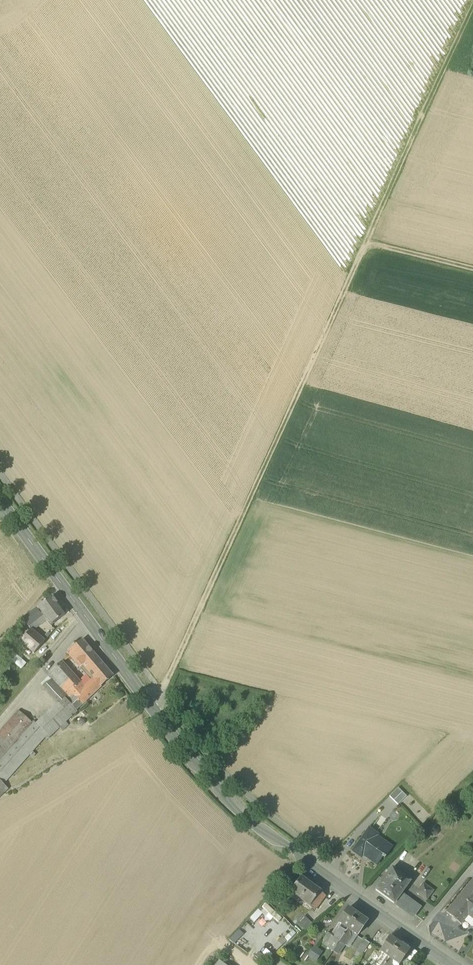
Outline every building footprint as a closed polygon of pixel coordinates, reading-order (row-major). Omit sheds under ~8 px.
[(22,619),(28,627),(36,621),(39,626),(47,620),(51,626),(65,615),(51,597),(22,619)] [(34,653),(45,640),(41,637),(33,630),(31,628),(30,629),(20,641),(34,653)] [(8,789),(3,784),(29,755),(33,758),(36,755),(33,752),(45,738),(47,740),(49,738),(59,728),(63,731),(69,725),(66,722),(77,712),(75,711),(82,705),(101,687),(100,687),(113,677),(94,655),(82,640),(67,653),(90,681),(80,689),(77,685),(80,682),(61,662),(46,675),(51,680),(43,687),(57,703),(35,723),(19,710),(0,732),(0,797),(8,789)] [(398,805),(407,796),(398,788),(389,797),(398,805)] [(385,841),(376,835),(377,834),(369,828),(352,851),(361,857),(364,853),(368,855),(366,857),(377,865),(382,857),(384,859),(385,857),(390,850),(382,844),(385,841)] [(392,847),(385,841),(382,844),(390,850),(392,847)] [(409,881),(391,868),(375,890),(393,903),(395,901),(401,893),(409,881)] [(320,891),(300,877),(290,892),(309,906),(320,892),(320,891)] [(472,879),(459,896),(472,906),(472,904),(472,879)] [(434,893),(423,885),(416,895),(427,903),(434,893)] [(320,892),(309,906),(315,910),(325,895),(320,892)] [(421,907),(401,893),(395,901),(415,914),(421,907)] [(459,896),(446,912),(460,923),(463,920),(467,915),(467,914),(466,913),(472,906),(459,896)] [(415,914),(395,901),(393,903),(413,917),(415,914)] [(357,915),(347,908),(338,922),(344,927),(347,929),(357,915)] [(357,915),(347,929),(350,931),(357,936),(367,922),(357,915)] [(467,915),(463,920),(471,927),(472,927),(472,926),(472,919),(467,915)] [(312,927),(305,921),(298,927),(305,934),(312,927)] [(342,929),(339,929),(334,938),(339,942),(347,929),(344,927),(343,929),(342,929)] [(347,929),(339,942),(344,945),(350,937),(349,934),(350,931),(347,929)] [(334,938),(324,931),(317,941),(327,948),(324,952),(329,956),(339,942),(334,938)] [(389,937),(379,951),(386,956),(389,958),(399,944),(389,937)] [(369,946),(364,942),(356,955),(362,958),(369,946)] [(399,944),(389,958),(392,960),(399,964),(408,951),(399,944)] [(322,956),(314,950),(310,956),(317,962),(322,956)] [(381,958),(376,964),(384,964),(389,958),(386,956),(384,958),(381,958)]
